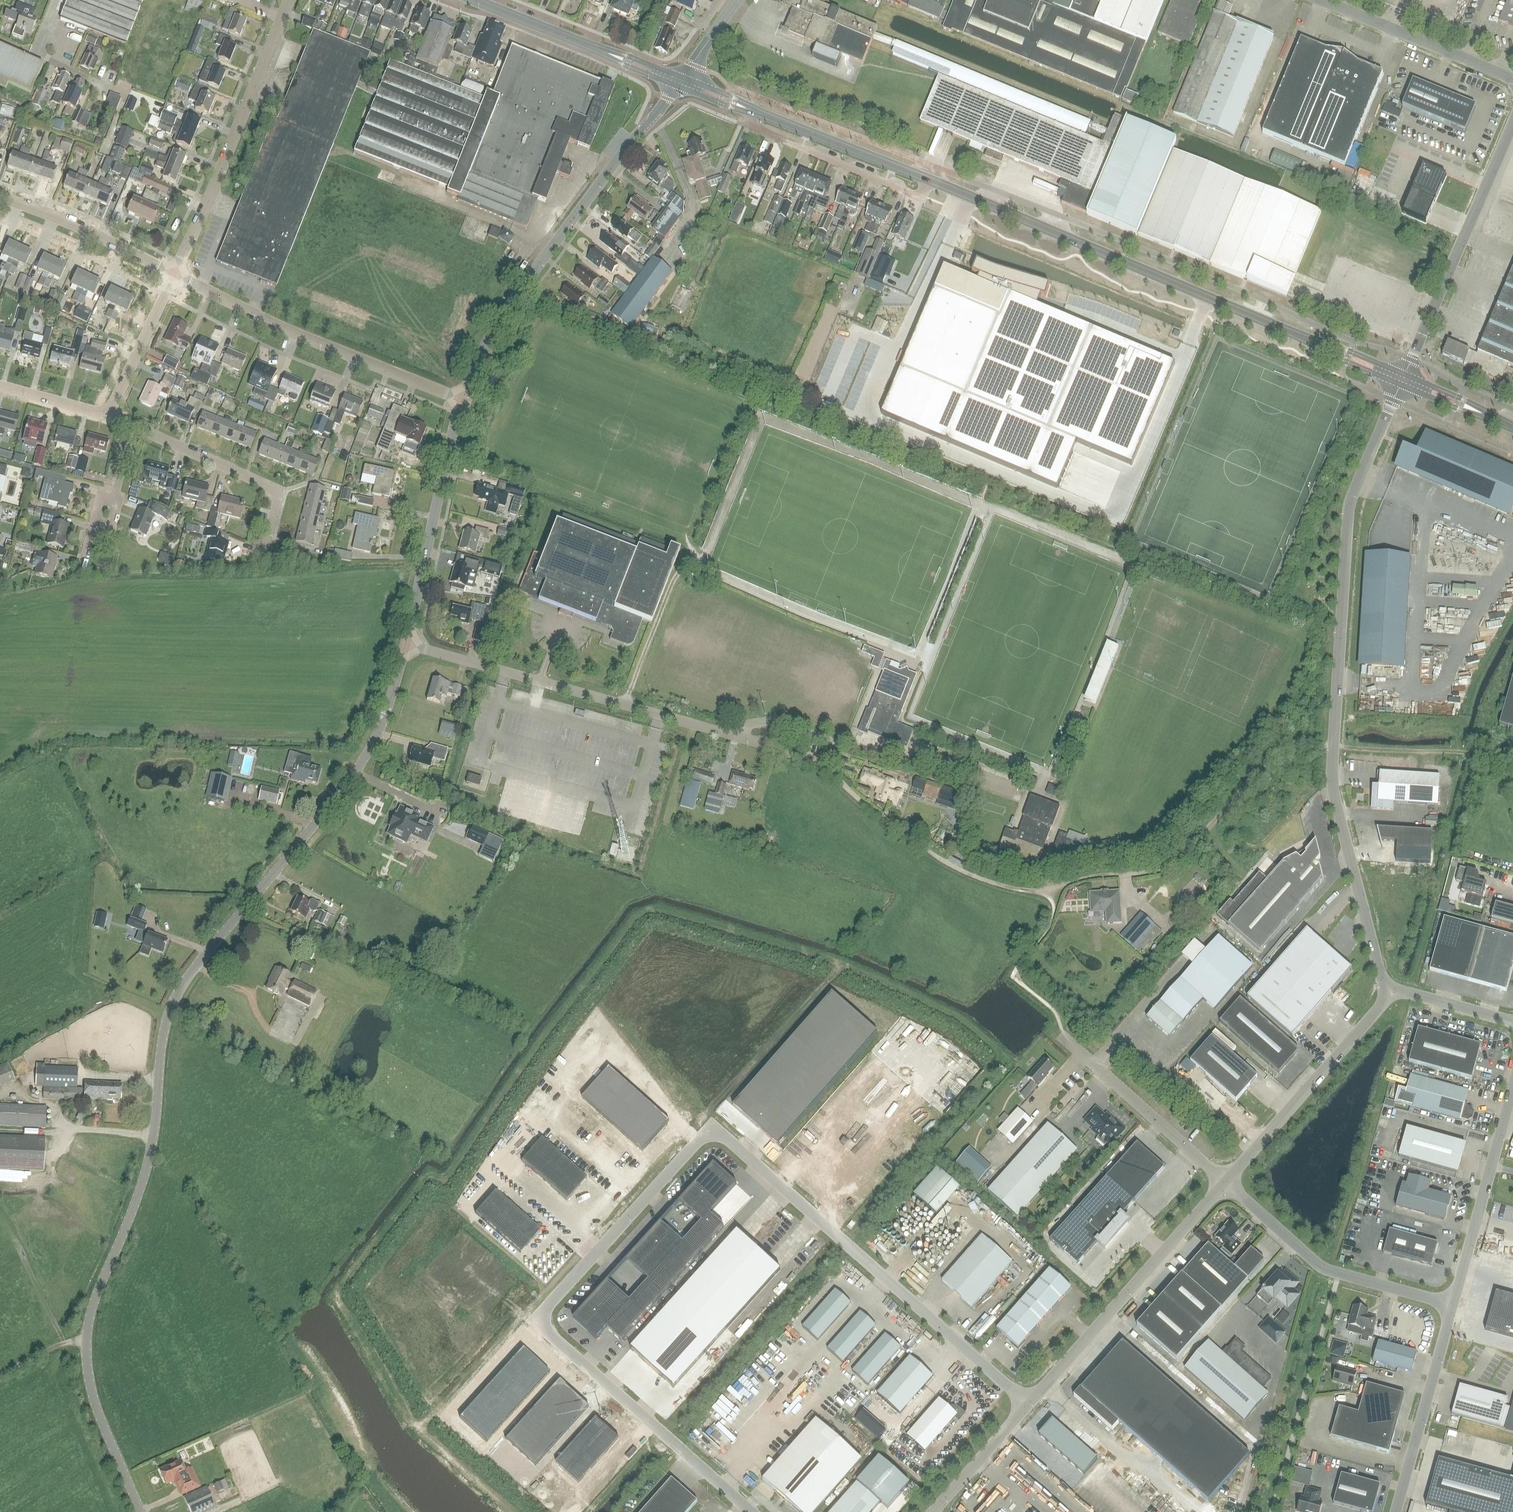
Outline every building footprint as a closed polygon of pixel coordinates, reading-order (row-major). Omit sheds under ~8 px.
[(126,45),(143,0),(68,0),(60,20),(87,30),(126,45)] [(348,8),(351,0),(341,0),(339,5),(348,9),(348,8)] [(348,8),(356,11),(361,0),(351,0),(348,8)] [(363,3),(358,14),(367,18),(374,0),(364,0),(363,3)] [(367,23),(377,27),(379,21),(383,11),(387,0),(377,0),(374,8),(373,12),(372,11),(370,17),(367,23)] [(394,16),(400,2),(395,0),(391,0),(380,27),(388,30),(392,20),(393,20),(394,16)] [(631,9),(637,11),(640,4),(634,2),(630,0),(616,0),(612,10),(628,16),(631,9)] [(677,4),(692,11),(697,0),(679,0),(677,4)] [(782,4),(793,9),(784,31),(805,39),(804,40),(816,45),(812,57),(837,67),(841,55),(862,64),(877,27),(823,5),(825,0),(784,0),(782,4)] [(900,6),(901,3),(908,6),(908,8),(939,21),(948,0),(885,0),(900,6)] [(943,29),(952,32),(953,30),(1030,62),(1029,64),(1033,66),(1035,64),(1121,99),(1125,89),(1127,89),(1146,43),(1164,0),(1074,0),(1069,12),(1053,5),(1055,0),(954,0),(943,29)] [(1201,0),(1172,0),(1168,7),(1158,33),(1188,45),(1199,20),(1193,18),(1201,0)] [(1499,21),(1512,27),(1512,0),(1508,0),(1499,21)] [(1221,3),(1218,2),(1171,112),(1230,138),(1273,38),(1227,18),(1232,8),(1221,3)] [(397,17),(392,27),(401,31),(411,6),(403,3),(397,17)] [(22,39),(25,31),(31,34),(36,21),(31,19),(34,10),(33,10),(33,11),(17,5),(18,4),(17,4),(14,12),(7,10),(5,17),(18,22),(16,27),(15,27),(12,35),(22,39)] [(226,19),(233,21),(228,33),(239,37),(246,21),(240,19),(242,13),(230,9),(226,19)] [(671,9),(668,16),(678,20),(681,13),(671,9)] [(416,34),(419,28),(423,30),(429,14),(417,10),(409,31),(416,34)] [(316,19),(305,15),(301,25),(312,29),(316,19)] [(200,26),(213,32),(217,22),(204,16),(200,26)] [(442,59),(447,46),(453,32),(453,31),(452,31),(454,24),(447,22),(447,20),(443,19),(441,19),(434,16),(431,23),(430,22),(415,60),(416,60),(412,69),(425,74),(434,77),(442,59)] [(675,27),(678,20),(668,16),(663,29),(664,30),(655,49),(667,54),(675,34),(671,32),(674,27),(675,27)] [(317,21),(313,31),(322,35),(323,33),(326,25),(317,21)] [(492,67),(501,43),(499,42),(505,28),(488,22),(483,36),(480,35),(471,58),(492,67)] [(197,26),(190,43),(197,46),(204,29),(197,26)] [(453,42),(457,43),(454,50),(463,53),(465,46),(471,31),(459,26),(453,42)] [(347,31),(340,28),(337,37),(344,39),(347,31)] [(356,87),(375,97),(379,88),(359,78),(369,54),(368,54),(358,49),(347,45),(322,35),(313,31),(277,121),(274,119),(216,262),(276,286),(356,87)] [(207,43),(213,46),(218,34),(212,32),(207,43)] [(396,32),(393,40),(401,43),(404,35),(396,32)] [(98,38),(88,33),(85,42),(94,46),(98,38)] [(220,35),(215,45),(222,47),(218,59),(229,63),(235,47),(229,45),(232,39),(220,35)] [(893,47),(1087,127),(1093,115),(899,35),(893,47)] [(348,43),(347,45),(358,49),(361,41),(350,37),(348,43)] [(362,42),(361,41),(358,49),(368,54),(369,52),(373,42),(363,39),(362,42)] [(1303,149),(1343,52),(1326,50),(1301,39),(1263,133),(1303,149)] [(6,87),(8,82),(31,92),(43,65),(27,58),(0,46),(0,85),(6,87)] [(89,46),(86,52),(86,53),(86,55),(85,55),(80,66),(88,70),(89,68),(94,70),(98,60),(94,58),(98,49),(89,46)] [(452,49),(447,46),(442,59),(447,62),(452,49)] [(614,87),(613,87),(511,47),(492,95),(488,94),(486,93),(484,100),(389,62),(379,88),(375,97),(354,152),(448,189),(446,193),(458,198),(457,200),(526,228),(537,199),(545,202),(556,174),(559,175),(559,176),(568,180),(573,168),(563,164),(563,166),(559,165),(567,146),(566,145),(568,141),(577,145),(589,150),(614,87)] [(372,47),(370,53),(379,57),(380,56),(382,51),(372,47)] [(417,55),(406,51),(401,64),(412,69),(415,61),(417,55)] [(1344,52),(1343,52),(1303,149),(1345,166),(1383,73),(1358,63),(1344,52)] [(218,89),(225,73),(219,71),(221,65),(207,60),(199,81),(218,89)] [(58,76),(52,88),(57,91),(52,102),(59,105),(64,94),(63,94),(66,87),(65,87),(69,77),(62,73),(60,77),(58,76)] [(1244,180),(1172,150),(1176,141),(1126,120),(1125,123),(1114,118),(1103,144),(939,77),(920,121),(987,149),(984,156),(1001,163),(1004,156),(1070,183),(1062,204),(1087,214),(1087,215),(1088,214),(1137,235),(1209,265),(1286,297),(1321,212),(1244,180)] [(67,95),(63,104),(67,106),(63,114),(71,117),(74,110),(81,94),(80,93),(84,83),(76,80),(75,84),(73,83),(67,95)] [(1454,97),(1413,80),(1402,106),(1450,126),(1451,125),(1464,131),(1474,107),(1453,98),(1454,97)] [(181,89),(189,92),(192,85),(184,82),(181,89)] [(214,99),(207,96),(209,91),(195,85),(193,91),(189,100),(197,103),(195,110),(208,115),(214,99)] [(42,89),(40,89),(32,107),(39,110),(47,91),(42,89)] [(1122,100),(1135,105),(1138,96),(1126,91),(1122,100)] [(130,97),(125,108),(131,110),(133,106),(135,100),(130,97)] [(0,113),(0,114),(11,118),(13,109),(2,106),(0,113)] [(77,109),(71,122),(81,126),(85,118),(82,117),(84,113),(77,109)] [(173,127),(175,121),(177,116),(163,111),(159,121),(160,121),(173,127)] [(184,125),(175,121),(173,127),(194,135),(200,122),(187,117),(184,125)] [(63,122),(55,119),(52,129),(60,132),(63,122)] [(189,149),(194,135),(173,127),(160,121),(157,129),(170,134),(171,132),(180,136),(177,144),(189,149)] [(115,144),(126,149),(133,132),(122,127),(115,144)] [(59,150),(68,154),(73,141),(63,138),(62,140),(59,150)] [(149,145),(161,150),(164,143),(151,138),(149,145)] [(690,152),(689,152),(692,159),(683,162),(689,180),(695,183),(704,209),(709,207),(708,202),(709,201),(708,199),(711,198),(698,158),(706,155),(701,140),(699,140),(699,139),(694,141),(694,142),(688,144),(690,152)] [(78,145),(74,152),(82,156),(85,149),(78,145)] [(125,150),(114,146),(109,157),(120,162),(125,150)] [(7,168),(18,171),(26,149),(22,148),(20,154),(21,154),(20,157),(12,154),(7,168)] [(750,162),(750,161),(753,152),(751,151),(752,150),(746,148),(745,150),(741,148),(738,155),(737,155),(730,171),(736,174),(740,164),(748,167),(750,162)] [(18,171),(29,175),(34,162),(26,159),(27,156),(28,157),(30,151),(26,149),(18,171)] [(159,155),(157,161),(180,170),(186,157),(169,150),(166,158),(159,155)] [(1302,162),(1275,150),(1270,162),(1297,173),(1302,162)] [(152,152),(150,158),(157,161),(159,155),(152,152)] [(43,165),(41,164),(34,162),(29,175),(41,179),(48,157),(44,156),(42,161),(44,162),(43,165)] [(754,173),(750,183),(751,183),(764,188),(768,178),(766,178),(766,177),(767,175),(767,174),(768,174),(770,168),(773,161),(772,160),(773,159),(768,157),(767,158),(763,156),(759,164),(759,163),(756,170),(757,170),(756,173),(754,173)] [(53,159),(48,157),(41,179),(52,183),(57,169),(48,166),(49,164),(51,164),(53,159)] [(107,157),(104,164),(110,167),(113,160),(107,157)] [(157,161),(154,166),(165,171),(162,179),(175,184),(180,170),(157,161)] [(660,162),(654,171),(665,180),(663,183),(673,190),(674,188),(673,187),(674,185),(673,183),(667,178),(670,174),(664,170),(664,169),(666,166),(660,162)] [(112,171),(121,175),(120,178),(126,181),(131,170),(115,163),(112,171)] [(773,177),(779,180),(774,190),(781,193),(789,174),(788,174),(791,167),(783,164),(779,172),(775,171),(773,177)] [(1427,221),(1447,174),(1423,164),(1404,211),(1427,221)] [(63,188),(74,192),(84,171),(80,169),(76,177),(69,174),(63,188)] [(132,170),(129,178),(135,181),(139,172),(132,170)] [(74,192),(85,197),(91,184),(84,181),(88,173),(84,171),(74,192)] [(663,183),(665,180),(654,171),(647,179),(659,188),(660,187),(671,196),(672,194),(673,195),(674,191),(673,190),(663,183)] [(804,190),(805,191),(811,175),(801,171),(795,186),(790,198),(795,200),(798,193),(802,195),(804,190)] [(815,195),(822,180),(811,175),(805,191),(804,190),(802,195),(799,201),(800,202),(804,203),(808,195),(814,198),(815,195)] [(156,181),(145,176),(141,184),(147,186),(153,189),(156,181)] [(717,177),(706,180),(708,187),(719,183),(717,177)] [(96,202),(105,181),(101,179),(97,187),(91,184),(85,197),(96,202)] [(831,184),(822,180),(815,195),(814,198),(809,208),(815,210),(817,206),(826,210),(830,201),(825,199),(831,184)] [(109,182),(105,181),(96,202),(107,207),(113,194),(106,191),(109,182)] [(170,188),(156,181),(153,189),(159,191),(167,195),(170,188)] [(723,194),(726,188),(720,185),(718,192),(723,194)] [(835,218),(841,221),(852,193),(842,189),(836,203),(840,205),(835,218)] [(140,218),(151,193),(146,190),(142,198),(144,199),(143,203),(133,199),(127,213),(140,218)] [(140,218),(153,224),(159,210),(153,208),(155,204),(154,203),(157,195),(151,193),(140,218)] [(857,212),(863,197),(852,193),(841,221),(838,226),(844,229),(850,215),(851,216),(853,216),(855,215),(856,214),(857,212)] [(671,205),(672,205),(677,209),(682,202),(681,201),(673,195),(672,194),(671,196),(667,202),(671,205)] [(645,222),(653,212),(647,208),(649,205),(637,196),(635,199),(632,203),(630,201),(627,207),(628,208),(628,209),(624,214),(630,219),(634,214),(645,222)] [(776,214),(777,215),(783,200),(775,197),(764,223),(771,226),(776,214)] [(176,211),(180,201),(174,199),(170,209),(176,211)] [(792,204),(783,200),(777,215),(786,218),(792,204)] [(681,201),(682,202),(677,209),(672,205),(671,205),(653,230),(665,239),(684,214),(683,214),(684,203),(681,201)] [(865,231),(870,234),(882,205),(872,201),(865,218),(867,222),(868,222),(865,231)] [(729,221),(737,224),(744,207),(736,204),(729,221)] [(893,210),(882,205),(870,234),(876,236),(879,229),(882,222),(886,225),(893,210)] [(819,230),(826,233),(833,217),(826,214),(819,230)] [(893,236),(905,240),(914,219),(902,214),(893,236)] [(628,237),(637,243),(642,237),(629,228),(630,227),(618,219),(612,226),(614,227),(613,229),(623,237),(624,235),(628,237)] [(775,226),(772,234),(781,237),(784,230),(775,226)] [(497,239),(501,231),(491,227),(488,236),(497,239)] [(508,245),(513,237),(504,231),(499,238),(508,245)] [(861,232),(856,246),(864,250),(870,236),(861,232)] [(615,258),(626,267),(632,259),(624,253),(629,246),(618,238),(616,241),(613,238),(612,239),(606,234),(601,241),(609,247),(608,247),(618,255),(615,258)] [(869,280),(869,279),(875,267),(874,266),(884,242),(877,239),(872,252),(866,249),(856,273),(856,274),(869,280)] [(9,273),(14,262),(14,261),(20,248),(9,243),(3,256),(8,259),(3,271),(9,273)] [(644,255),(650,259),(659,248),(653,243),(644,255)] [(20,248),(14,261),(14,262),(9,273),(13,276),(19,264),(25,267),(31,253),(20,248)] [(602,254),(595,249),(587,259),(594,264),(593,265),(599,269),(602,265),(607,269),(606,270),(612,274),(619,266),(602,253),(602,254)] [(46,279),(48,275),(47,274),(53,261),(44,256),(37,270),(43,272),(37,284),(43,287),(46,279)] [(880,256),(871,278),(882,283),(886,274),(889,275),(895,262),(880,256)] [(653,258),(632,286),(625,295),(611,314),(630,328),(672,272),(653,258)] [(59,280),(66,267),(53,261),(47,274),(48,275),(59,280)] [(944,267),(881,415),(1057,489),(1077,443),(1132,466),(1175,364),(1037,306),(1041,296),(1046,297),(1049,285),(995,269),(977,261),(972,272),(979,276),(977,281),(944,267)] [(638,275),(644,267),(639,264),(633,272),(638,275)] [(596,288),(602,292),(609,283),(602,279),(601,281),(588,271),(588,272),(581,267),(574,276),(581,281),(580,282),(589,289),(592,286),(596,288)] [(1477,354),(1448,341),(1442,354),(1502,380),(1508,364),(1512,366),(1512,268),(1477,354)] [(77,303),(82,291),(88,277),(77,272),(71,286),(77,288),(71,300),(77,303)] [(27,277),(20,274),(15,288),(21,290),(27,277)] [(613,285),(625,295),(632,286),(619,276),(613,285)] [(33,280),(28,277),(20,295),(26,298),(33,280)] [(88,277),(82,291),(77,303),(78,303),(81,305),(82,305),(87,293),(93,296),(99,282),(88,277)] [(52,282),(46,279),(43,287),(48,289),(52,282)] [(583,298),(585,296),(575,288),(575,289),(568,285),(561,294),(568,299),(567,299),(576,306),(579,303),(583,306),(587,301),(583,298)] [(105,317),(110,319),(122,294),(111,289),(104,302),(110,305),(108,309),(105,317)] [(52,308),(58,295),(51,291),(47,301),(45,305),(52,308)] [(61,312),(68,298),(60,294),(54,309),(61,312)] [(111,320),(108,324),(104,333),(105,333),(114,338),(119,330),(113,327),(113,326),(113,327),(119,315),(121,310),(126,313),(133,299),(122,294),(110,319),(111,320)] [(92,312),(79,305),(74,317),(87,323),(92,312)] [(584,318),(598,323),(599,321),(601,317),(587,311),(585,316),(584,318)] [(95,313),(91,323),(105,329),(109,319),(95,313)] [(65,317),(59,315),(56,322),(63,324),(65,317)] [(187,350),(191,341),(182,336),(187,326),(174,320),(164,340),(177,346),(178,346),(187,350)] [(20,334),(23,323),(17,321),(14,332),(20,334)] [(9,351),(13,337),(2,334),(4,329),(2,326),(0,325),(0,349),(9,351)] [(643,325),(642,331),(650,334),(652,328),(652,327),(643,325)] [(51,330),(46,328),(42,343),(48,344),(51,330)] [(77,330),(75,336),(82,338),(84,332),(77,330)] [(21,354),(38,359),(42,345),(31,342),(33,335),(24,332),(22,340),(25,341),(21,354)] [(71,357),(77,358),(82,338),(75,336),(71,352),(73,352),(71,357)] [(195,369),(191,378),(197,381),(206,385),(208,381),(211,376),(216,364),(215,364),(211,362),(212,359),(218,346),(200,338),(194,352),(193,354),(192,358),(203,363),(200,371),(195,369)] [(100,374),(104,359),(101,358),(102,352),(104,352),(105,345),(93,342),(91,348),(87,347),(87,346),(86,346),(84,354),(80,368),(100,374)] [(50,362),(69,367),(71,357),(73,352),(71,352),(54,347),(50,362)] [(222,363),(240,371),(245,358),(227,350),(222,363)] [(162,364),(175,371),(179,362),(175,360),(174,362),(165,358),(162,364)] [(264,399),(269,401),(274,389),(269,387),(276,371),(258,363),(249,385),(267,392),(264,399)] [(216,364),(211,376),(215,378),(221,366),(216,364)] [(148,383),(140,401),(153,407),(160,393),(167,396),(176,379),(166,374),(159,388),(148,383)] [(291,393),(289,397),(290,399),(294,401),(296,400),(303,382),(285,375),(278,391),(274,389),(269,401),(266,407),(265,410),(270,412),(271,409),(277,395),(284,398),(286,391),(291,393)] [(180,389),(185,379),(178,376),(173,386),(180,389)] [(328,408),(329,405),(335,391),(317,384),(310,401),(328,408)] [(362,402),(344,395),(338,411),(333,409),(328,421),(339,426),(344,413),(356,418),(362,402)] [(173,400),(167,414),(187,423),(193,411),(198,413),(202,403),(190,398),(186,406),(173,400)] [(250,398),(247,405),(262,412),(265,405),(250,398)] [(367,415),(380,420),(384,411),(371,406),(367,415)] [(393,406),(376,448),(388,453),(395,435),(407,440),(404,446),(417,451),(426,429),(413,423),(413,424),(402,420),(405,411),(393,406)] [(197,428),(208,432),(216,414),(205,410),(197,428)] [(18,417),(0,412),(0,435),(3,435),(5,429),(14,431),(18,417)] [(226,419),(216,414),(208,432),(219,437),(226,419)] [(312,432),(321,436),(328,420),(318,416),(312,432)] [(226,419),(219,437),(229,441),(237,423),(226,419)] [(28,420),(23,441),(41,446),(47,425),(28,420)] [(334,424),(328,421),(323,432),(330,435),(334,424)] [(240,445),(247,428),(237,423),(229,441),(240,445)] [(288,426),(286,432),(297,436),(300,430),(288,426)] [(58,428),(54,442),(57,443),(56,448),(67,451),(69,446),(73,447),(77,433),(58,428)] [(240,445),(250,450),(258,432),(247,428),(240,445)] [(84,446),(85,447),(83,451),(92,454),(94,449),(105,452),(108,440),(88,434),(84,446)] [(1420,476),(1508,514),(1512,502),(1512,472),(1424,434),(1416,453),(1405,448),(1397,466),(1420,476)] [(259,454),(270,458),(277,440),(266,436),(259,454)] [(322,451),(329,454),(334,442),(326,439),(322,451)] [(14,457),(18,442),(11,440),(7,456),(14,457)] [(277,440),(270,458),(280,463),(288,445),(277,440)] [(291,467),(298,449),(288,445),(280,463),(291,467)] [(41,467),(46,451),(37,448),(32,465),(41,467)] [(291,467),(301,471),(309,454),(298,449),(291,467)] [(343,452),(340,460),(346,462),(349,454),(343,452)] [(301,471),(312,476),(320,458),(309,454),(301,471)] [(74,470),(77,458),(68,456),(66,468),(74,470)] [(74,470),(85,473),(87,467),(76,463),(74,470)] [(175,492),(178,481),(167,478),(169,469),(148,463),(146,470),(141,469),(138,482),(139,482),(150,485),(152,479),(162,482),(160,488),(175,492)] [(364,465),(362,475),(376,478),(372,494),(389,498),(394,472),(364,465)] [(52,480),(54,473),(36,469),(34,478),(37,479),(38,476),(45,478),(39,499),(58,504),(58,507),(66,509),(70,494),(72,494),(74,486),(52,480)] [(23,470),(21,478),(29,480),(31,472),(23,470)] [(213,498),(206,496),(208,486),(186,481),(182,497),(197,501),(195,509),(209,512),(213,498)] [(325,490),(306,485),(303,497),(322,501),(325,490)] [(509,485),(506,492),(506,494),(508,494),(515,497),(521,498),(522,495),(524,490),(509,485)] [(490,489),(478,486),(475,495),(479,496),(479,499),(489,502),(486,510),(486,509),(485,510),(496,513),(496,512),(495,512),(497,504),(505,506),(508,494),(506,494),(506,492),(490,488),(490,489)] [(351,490),(343,489),(341,500),(349,502),(351,490)] [(372,507),(374,500),(357,496),(357,497),(352,496),(351,501),(356,502),(356,504),(372,507)] [(214,529),(216,521),(218,513),(239,518),(243,502),(222,497),(219,509),(211,508),(206,527),(214,529)] [(303,497),(301,508),(320,512),(322,501),(303,497)] [(515,497),(512,505),(519,507),(521,498),(515,497)] [(139,509),(130,530),(145,537),(154,515),(167,521),(170,513),(149,504),(146,511),(139,509)] [(301,508),(298,519),(317,524),(320,512),(301,508)] [(44,510),(40,524),(52,527),(47,543),(63,548),(68,526),(59,524),(62,515),(44,510)] [(376,532),(379,520),(355,514),(353,524),(358,526),(353,549),(369,553),(374,532),(376,532)] [(533,553),(518,592),(561,609),(559,613),(561,614),(571,618),(572,613),(610,628),(612,633),(610,640),(625,646),(627,646),(630,645),(633,644),(634,641),(643,619),(651,623),(679,550),(669,546),(668,549),(640,539),(638,545),(563,516),(559,524),(556,522),(542,556),(533,553)] [(314,535),(317,524),(298,519),(295,530),(314,535)] [(489,531),(476,527),(474,534),(464,532),(459,550),(474,554),(478,538),(486,541),(489,531)] [(496,535),(508,539),(510,531),(499,528),(496,535)] [(222,564),(226,549),(229,550),(231,543),(220,541),(221,534),(206,530),(204,537),(210,538),(210,539),(205,559),(201,558),(201,559),(222,564)] [(314,535),(295,530),(292,541),(311,546),(314,535)] [(13,542),(7,540),(5,547),(11,548),(13,542)] [(33,553),(34,546),(16,542),(15,548),(33,553)] [(326,555),(326,557),(327,557),(333,558),(335,550),(328,548),(326,555)] [(333,558),(351,562),(353,553),(335,550),(333,558)] [(32,572),(32,573),(55,579),(55,578),(51,577),(56,559),(60,560),(60,559),(35,553),(32,564),(34,566),(37,567),(36,573),(32,572)] [(1407,558),(1368,556),(1361,664),(1401,666),(1407,558)] [(463,591),(464,587),(473,589),(478,569),(482,570),(481,573),(499,578),(502,567),(484,562),(484,565),(465,560),(463,567),(455,565),(450,583),(452,583),(451,587),(451,588),(463,591),(464,591),(463,591)] [(177,561),(175,569),(182,571),(184,563),(177,561)] [(710,581),(705,579),(702,584),(708,587),(710,581)] [(452,607),(450,617),(458,618),(457,622),(468,625),(469,619),(482,622),(485,606),(471,603),(471,604),(472,604),(470,611),(452,607)] [(485,627),(476,625),(472,641),(482,643),(485,627)] [(1096,704),(1119,647),(1107,643),(1084,700),(1096,704)] [(862,653),(875,658),(872,666),(879,669),(883,657),(877,654),(878,652),(865,646),(862,653)] [(870,710),(867,709),(858,731),(867,734),(868,732),(907,748),(913,730),(897,724),(917,675),(909,671),(907,668),(901,671),(890,667),(891,662),(886,660),(882,671),(884,671),(870,707),(871,708),(870,710)] [(1499,724),(1512,728),(1512,675),(1499,724)] [(463,699),(467,688),(455,685),(454,685),(450,684),(450,683),(433,678),(426,700),(440,703),(442,696),(446,697),(447,694),(463,699)] [(438,734),(454,739),(457,729),(441,724),(438,734)] [(429,767),(429,766),(430,766),(432,759),(444,762),(448,748),(430,744),(428,751),(413,747),(409,760),(422,763),(421,765),(423,767),(427,768),(429,767)] [(228,760),(236,762),(238,753),(230,751),(228,760)] [(305,780),(316,783),(320,769),(309,766),(311,758),(297,754),(290,779),(304,783),(305,780)] [(715,776),(695,769),(692,780),(711,786),(715,776)] [(878,771),(872,770),(871,772),(864,769),(861,778),(874,782),(873,785),(877,787),(875,793),(877,794),(876,799),(885,803),(888,796),(890,796),(891,793),(895,794),(896,797),(899,798),(901,796),(902,794),(901,791),(898,791),(896,792),(892,790),(892,789),(894,788),(895,784),(895,783),(895,782),(881,777),(880,777),(876,776),(878,771)] [(752,779),(753,778),(733,772),(730,785),(749,790),(750,789),(753,790),(756,780),(752,779)] [(1373,787),(1372,807),(1392,809),(1392,802),(1438,806),(1440,776),(1379,772),(1378,788),(1373,787)] [(232,778),(210,773),(205,797),(226,802),(232,778)] [(482,778),(468,774),(466,783),(479,787),(482,778)] [(1033,789),(1037,779),(1027,775),(1023,785),(1033,789)] [(442,779),(433,776),(432,782),(440,784),(442,779)] [(916,777),(913,788),(924,792),(924,791),(927,781),(916,777)] [(679,806),(693,810),(700,784),(687,781),(679,806)] [(940,796),(943,786),(927,781),(924,791),(929,792),(930,788),(935,790),(934,794),(940,796)] [(708,792),(704,810),(719,814),(723,796),(726,786),(719,784),(716,794),(708,792)] [(1049,784),(1045,792),(1053,796),(1057,788),(1049,784)] [(938,800),(949,804),(951,800),(954,790),(943,786),(940,796),(938,800)] [(261,789),(259,800),(276,804),(279,792),(261,789)] [(1003,834),(1004,834),(998,849),(1037,863),(1051,827),(1052,827),(1060,807),(1030,795),(1023,816),(1025,817),(1024,822),(1022,822),(1018,832),(1015,831),(1014,832),(1005,829),(1003,834)] [(403,843),(404,841),(406,842),(410,833),(426,841),(432,828),(416,820),(418,817),(401,808),(397,815),(395,814),(390,825),(392,826),(388,834),(396,837),(395,839),(403,843)] [(1425,826),(1438,827),(1438,818),(1426,818),(1425,826)] [(488,834),(472,826),(468,835),(484,843),(483,845),(498,852),(503,841),(488,834)] [(1377,828),(1376,828),(1380,840),(1397,841),(1397,849),(1396,861),(1430,863),(1431,851),(1432,831),(1377,828)] [(1054,848),(1056,848),(1054,855),(1065,859),(1067,853),(1084,859),(1090,858),(1090,859),(1102,857),(1102,855),(1113,854),(1114,856),(1122,854),(1120,842),(1112,844),(1112,842),(1100,844),(1100,845),(1088,847),(1066,839),(1067,835),(1060,833),(1054,848)] [(1230,901),(1217,916),(1228,925),(1229,925),(1260,952),(1323,880),(1319,865),(1318,866),(1315,863),(1320,857),(1315,840),(1305,852),(1306,853),(1300,860),(1296,856),(1283,862),(1267,880),(1259,873),(1233,903),(1230,901)] [(616,856),(618,847),(613,845),(610,854),(616,856)] [(1477,873),(1460,868),(1456,881),(1463,883),(1461,892),(1469,894),(1467,903),(1479,907),(1481,898),(1482,898),(1486,883),(1480,882),(1477,873)] [(1091,894),(1092,902),(1090,902),(1090,907),(1097,907),(1098,907),(1098,910),(1107,910),(1108,922),(1120,921),(1118,892),(1091,894)] [(297,897),(290,912),(305,919),(309,910),(313,912),(316,911),(318,906),(317,903),(312,901),(309,902),(309,903),(297,897)] [(1495,903),(1491,919),(1512,925),(1512,908),(1495,903)] [(313,921),(329,929),(334,918),(318,910),(313,921)] [(97,912),(94,926),(101,927),(102,919),(105,920),(107,914),(97,912)] [(1141,912),(1120,935),(1140,953),(1150,941),(1144,936),(1155,925),(1141,912)] [(337,923),(343,927),(347,920),(341,916),(337,923)] [(147,924),(129,917),(126,926),(143,933),(147,924)] [(1468,981),(1506,991),(1512,967),(1512,937),(1444,918),(1429,970),(1468,981)] [(1247,997),(1292,1037),(1352,969),(1307,929),(1247,997)] [(162,953),(167,940),(148,933),(143,945),(141,951),(142,954),(146,956),(149,954),(151,948),(162,953)] [(1180,979),(1160,1002),(1183,1022),(1203,999),(1214,1009),(1252,966),(1218,936),(1180,979)] [(397,964),(393,962),(390,963),(388,967),(390,970),(393,972),(396,971),(398,967),(397,964)] [(271,976),(272,976),(266,989),(281,996),(284,989),(290,991),(287,996),(309,1006),(316,991),(295,981),(293,985),(287,982),(291,975),(275,968),(271,976)] [(832,993),(733,1106),(778,1146),(878,1033),(832,993)] [(1299,1051),(1240,999),(1220,1022),(1278,1074),(1299,1051)] [(1183,1022),(1160,1002),(1146,1017),(1169,1037),(1183,1022)] [(1471,1079),(1481,1046),(1418,1028),(1409,1062),(1471,1079)] [(1236,1101),(1257,1077),(1212,1037),(1191,1061),(1236,1101)] [(1195,1066),(1186,1058),(1183,1062),(1192,1070),(1195,1066)] [(1048,1074),(1053,1068),(1044,1060),(1039,1066),(1038,1065),(1028,1077),(1038,1086),(1048,1074)] [(0,1067),(0,1087),(19,1079),(11,1062),(0,1067)] [(37,1066),(36,1086),(44,1087),(44,1088),(43,1098),(67,1099),(82,1100),(82,1089),(77,1089),(78,1067),(73,1067),(44,1066),(44,1065),(37,1064),(37,1066)] [(609,1068),(582,1098),(642,1152),(668,1123),(661,1116),(662,1115),(609,1068)] [(1398,1088),(1395,1102),(1460,1120),(1461,1118),(1468,1120),(1471,1118),(1473,1112),(1471,1108),(1467,1107),(1465,1103),(1468,1091),(1410,1075),(1406,1090),(1398,1088)] [(112,1100),(112,1098),(121,1099),(122,1085),(106,1084),(106,1082),(99,1082),(99,1083),(93,1082),(93,1081),(85,1081),(84,1099),(112,1100)] [(46,1128),(47,1107),(0,1104),(0,1126),(46,1128)] [(998,1131),(1013,1144),(1033,1122),(1018,1108),(998,1131)] [(1116,1137),(1123,1129),(1115,1121),(1114,1122),(1106,1115),(1105,1117),(1096,1109),(1086,1120),(1095,1128),(1093,1130),(1108,1144),(1115,1136),(1116,1137)] [(1016,1217),(1077,1150),(1047,1124),(987,1190),(1016,1217)] [(1399,1157),(1457,1173),(1465,1144),(1407,1128),(1399,1157)] [(0,1136),(0,1169),(43,1171),(45,1138),(0,1136)] [(541,1138),(521,1161),(566,1201),(586,1178),(541,1138)] [(1137,1143),(1112,1171),(1107,1176),(1134,1201),(1164,1168),(1137,1143)] [(969,1147),(956,1163),(978,1183),(992,1167),(969,1147)] [(608,1281),(574,1318),(596,1339),(606,1328),(621,1341),(724,1227),(709,1214),(736,1184),(714,1164),(680,1202),(702,1222),(683,1243),(661,1223),(627,1260),(649,1280),(630,1301),(608,1281)] [(932,1167),(908,1193),(933,1217),(927,1224),(933,1230),(953,1209),(944,1201),(955,1189),(932,1167)] [(1121,1216),(1127,1209),(1134,1201),(1107,1176),(1094,1191),(1121,1216)] [(1396,1207),(1444,1220),(1450,1197),(1428,1191),(1431,1182),(1409,1176),(1406,1184),(1402,1183),(1396,1207)] [(495,1191),(475,1214),(520,1253),(540,1231),(495,1191)] [(1121,1216),(1094,1191),(1077,1210),(1104,1234),(1097,1242),(1105,1249),(1128,1222),(1121,1216)] [(1077,1264),(1090,1251),(1097,1242),(1104,1234),(1077,1210),(1050,1240),(1077,1264)] [(1233,1237),(1238,1231),(1228,1222),(1215,1237),(1225,1245),(1222,1247),(1231,1255),(1241,1244),(1233,1237)] [(737,1230),(630,1349),(673,1388),(780,1270),(737,1230)] [(1438,1243),(1389,1230),(1383,1253),(1431,1266),(1438,1243)] [(972,1307),(1012,1261),(981,1234),(941,1280),(972,1307)] [(1136,1325),(1176,1360),(1247,1279),(1234,1267),(1208,1244),(1136,1325)] [(1264,1261),(1251,1249),(1234,1267),(1247,1279),(1264,1261)] [(1234,1257),(1229,1262),(1233,1265),(1238,1260),(1234,1257)] [(996,1329),(1018,1348),(1071,1288),(1050,1269),(996,1329)] [(1299,1294),(1292,1289),(1298,1283),(1285,1271),(1281,1277),(1279,1275),(1273,1281),(1272,1280),(1265,1288),(1264,1287),(1256,1295),(1268,1306),(1275,1298),(1286,1308),(1299,1294)] [(836,1290),(802,1327),(817,1341),(851,1303),(836,1290)] [(1485,1330),(1512,1338),(1512,1296),(1496,1291),(1485,1330)] [(1372,1338),(1375,1326),(1373,1326),(1375,1318),(1369,1316),(1368,1317),(1365,1316),(1367,1310),(1354,1306),(1349,1325),(1347,1331),(1361,1335),(1360,1340),(1367,1343),(1369,1338),(1372,1338)] [(861,1312),(827,1349),(842,1363),(876,1325),(861,1312)] [(1276,1341),(1283,1333),(1268,1319),(1261,1327),(1276,1341)] [(886,1334),(852,1372),(867,1385),(901,1347),(886,1334)] [(1262,1389),(1271,1379),(1241,1352),(1245,1348),(1236,1340),(1223,1354),(1208,1341),(1184,1368),(1244,1421),(1268,1394),(1262,1389)] [(1372,1361),(1411,1372),(1417,1352),(1378,1341),(1372,1361)] [(1250,1455),(1122,1342),(1100,1367),(1099,1366),(1073,1395),(1112,1430),(1119,1422),(1208,1502),(1250,1455)] [(1333,1342),(1330,1354),(1340,1357),(1343,1358),(1346,1345),(1333,1342)] [(550,1373),(523,1348),(459,1418),(486,1442),(550,1373)] [(1329,1355),(1327,1360),(1329,1360),(1329,1362),(1335,1363),(1336,1357),(1329,1355)] [(900,1414),(933,1376),(910,1356),(877,1394),(900,1414)] [(1352,1386),(1355,1373),(1337,1368),(1333,1380),(1352,1386)] [(559,1380),(505,1440),(535,1467),(589,1407),(559,1380)] [(1389,1453),(1405,1395),(1366,1384),(1363,1396),(1358,1413),(1339,1407),(1330,1436),(1389,1453)] [(1506,1429),(1512,1431),(1512,1403),(1512,1406),(1506,1404),(1508,1399),(1459,1385),(1451,1414),(1500,1428),(1500,1427),(1506,1428),(1506,1429)] [(959,1421),(966,1414),(957,1406),(954,1411),(939,1398),(906,1436),(925,1452),(955,1417),(959,1421)] [(859,1409),(852,1417),(877,1439),(885,1431),(859,1409)] [(578,1483),(619,1438),(596,1418),(556,1463),(578,1483)] [(862,1459),(817,1419),(763,1479),(800,1511),(815,1511),(862,1459)] [(1052,1419),(1039,1435),(1084,1475),(1097,1459),(1052,1419)] [(1297,1447),(1294,1458),(1305,1461),(1309,1450),(1297,1447)] [(879,1457),(831,1511),(871,1511),(880,1502),(887,1509),(909,1484),(879,1457)] [(1438,1459),(1426,1505),(1450,1511),(1449,1511),(1512,1511),(1512,1479),(1438,1459)] [(199,1487),(191,1468),(185,1471),(180,1461),(160,1470),(166,1484),(174,1481),(181,1495),(199,1487)] [(1088,1478),(1126,1511),(1139,1511),(1147,1503),(1102,1463),(1088,1478)] [(1312,1472),(1303,1470),(1299,1484),(1308,1486),(1312,1472)] [(1380,1485),(1341,1474),(1333,1503),(1365,1511),(1372,1511),(1380,1485)] [(697,1501),(672,1478),(642,1511),(688,1511),(697,1501)] [(213,1485),(217,1493),(224,1490),(220,1482),(213,1485)] [(216,1507),(206,1487),(183,1498),(189,1511),(190,1511),(206,1511),(216,1507)] [(1301,1497),(1297,1511),(1301,1511),(1319,1511),(1321,1503),(1316,1502),(1317,1498),(1319,1499),(1321,1492),(1307,1488),(1304,1498),(1301,1497)]
